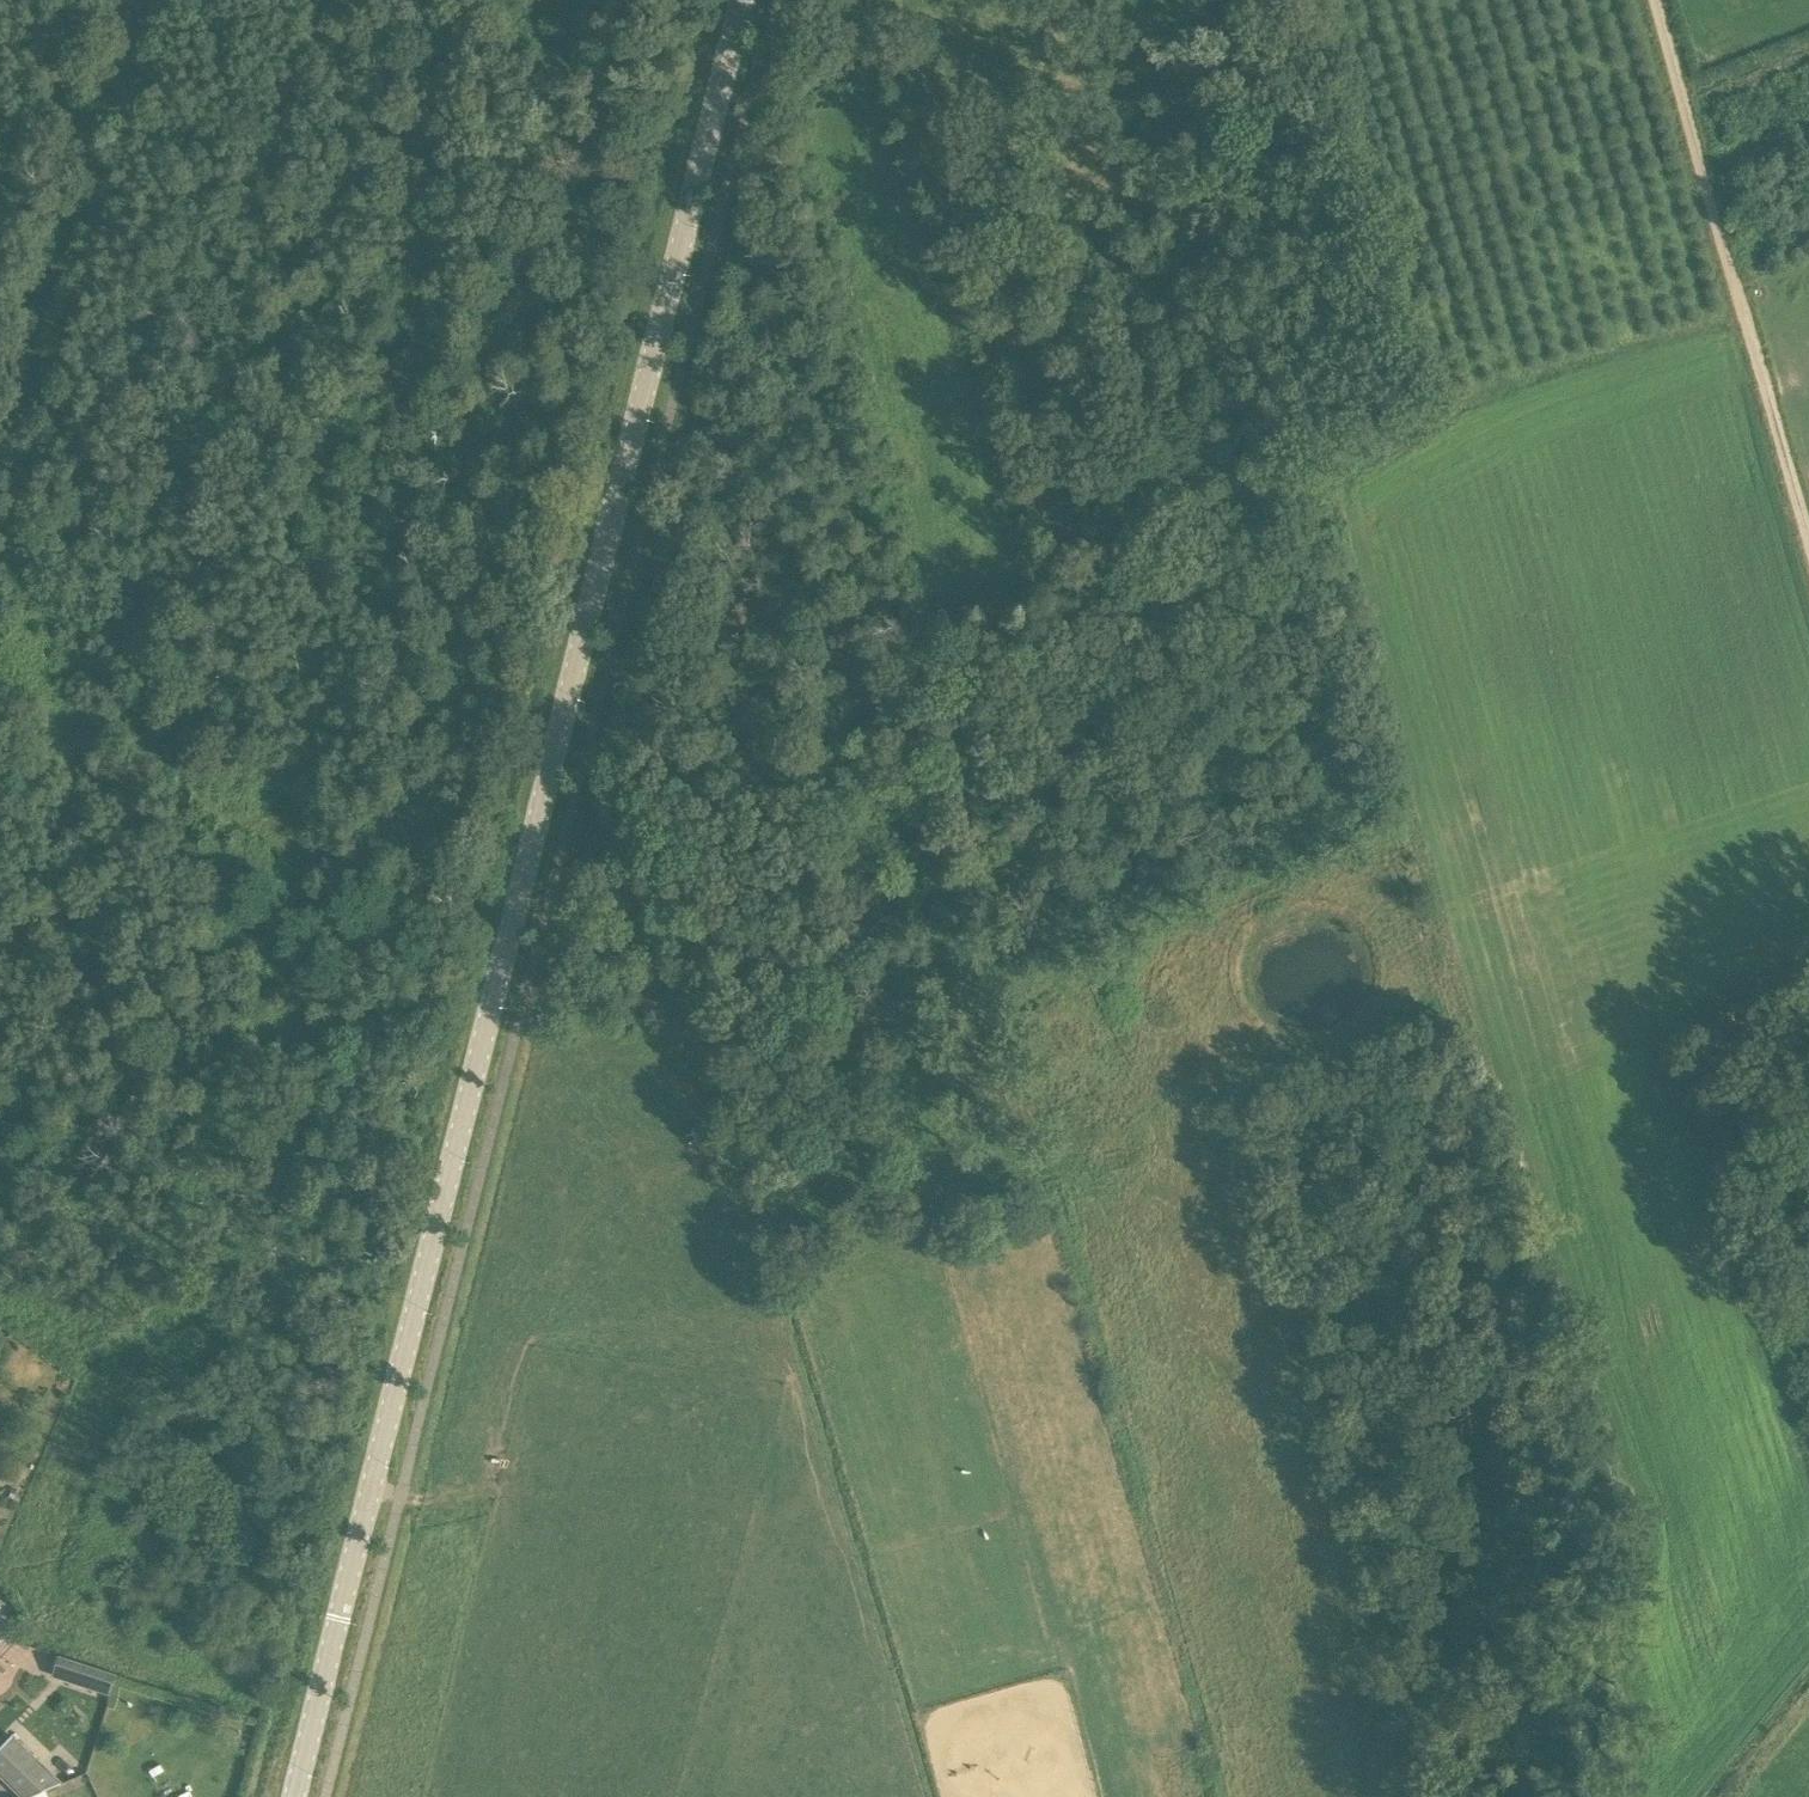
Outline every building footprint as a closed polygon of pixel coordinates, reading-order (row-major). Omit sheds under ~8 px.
[(109,1695),(114,1679),(68,1664),(63,1680),(109,1695)] [(64,1785),(14,1738),(0,1753),(0,1774),(24,1796),(38,1796),(64,1785)]
